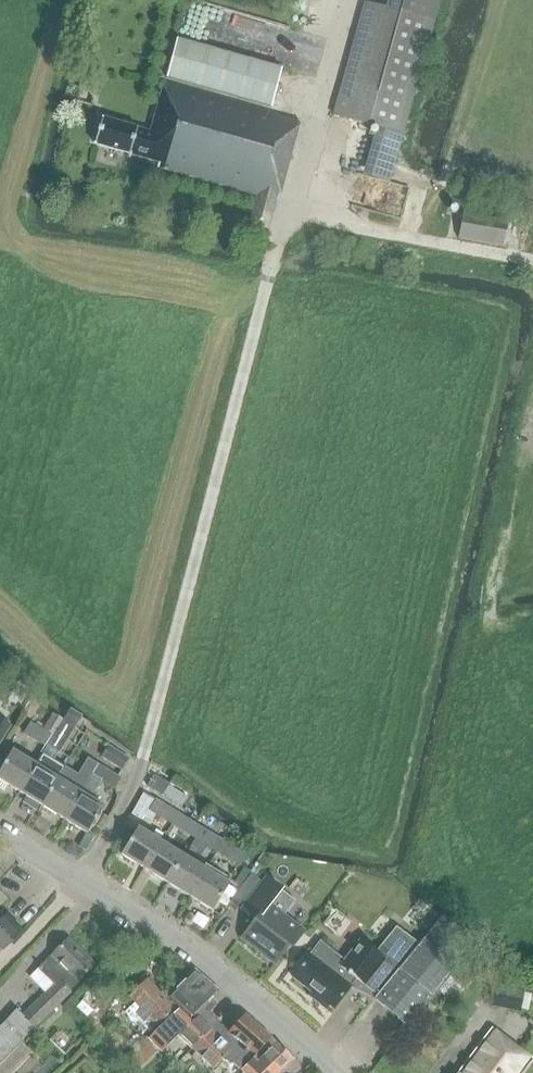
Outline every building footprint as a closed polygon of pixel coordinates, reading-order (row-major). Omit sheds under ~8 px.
[(387,9),(363,2),(332,115),(376,127),(402,135),(439,0),(389,0),(387,9)] [(275,201),(276,201),(298,122),(163,84),(150,132),(101,118),(94,144),(158,162),(156,167),(256,195),(247,226),(267,232),(275,201)] [(389,182),(402,135),(376,127),(363,175),(389,182)] [(502,246),(507,220),(462,211),(457,238),(502,246)] [(52,736),(46,747),(57,754),(81,716),(69,709),(61,721),(52,736)] [(50,715),(41,729),(52,736),(61,721),(50,715)] [(9,726),(0,721),(0,740),(9,726)] [(45,748),(52,737),(28,723),(22,734),(45,748)] [(128,759),(107,746),(100,758),(121,771),(128,759)] [(34,765),(11,751),(0,769),(0,780),(18,792),(34,765)] [(41,753),(34,765),(18,792),(41,806),(57,779),(58,780),(65,768),(41,753)] [(70,788),(58,780),(57,779),(41,806),(63,819),(97,765),(87,759),(70,788)] [(113,790),(120,778),(97,765),(63,819),(86,834),(92,825),(99,813),(103,808),(90,800),(100,782),(113,790)] [(146,786),(180,807),(186,798),(167,786),(169,784),(153,774),(146,786)] [(140,820),(152,799),(142,792),(130,813),(140,820)] [(170,825),(177,814),(154,799),(147,811),(155,816),(164,821),(170,825)] [(99,813),(92,825),(99,829),(107,818),(99,813)] [(177,814),(170,825),(193,839),(200,828),(177,814)] [(155,816),(153,820),(162,825),(164,821),(155,816)] [(155,829),(150,837),(136,828),(120,855),(143,869),(160,842),(158,842),(163,834),(155,829)] [(200,828),(193,839),(215,853),(222,842),(200,828)] [(166,883),(182,856),(160,842),(143,869),(166,883)] [(245,856),(222,842),(215,853),(238,867),(245,856)] [(189,897),(205,870),(182,856),(166,883),(189,897)] [(237,890),(250,871),(244,867),(231,887),(237,890)] [(228,885),(205,870),(189,897),(212,911),(228,885)] [(251,874),(232,898),(243,907),(262,883),(251,874)] [(294,901),(265,878),(262,883),(243,907),(241,910),(254,921),(241,938),(274,963),(286,948),(288,949),(302,932),(282,916),(294,901)] [(231,898),(237,890),(231,887),(228,885),(223,893),(231,898)] [(20,930),(5,915),(0,920),(0,926),(12,938),(20,930)] [(441,915),(374,999),(408,1027),(437,990),(448,977),(476,944),(441,915)] [(319,942),(291,977),(309,991),(307,995),(326,1009),(328,1006),(332,1009),(355,979),(376,996),(418,944),(395,927),(374,952),(360,941),(344,961),(319,942)] [(10,942),(0,931),(0,952),(10,942)] [(45,993),(22,1016),(34,1027),(70,992),(68,990),(94,965),(68,940),(38,969),(30,977),(45,993)] [(176,1010),(189,1023),(203,1009),(219,993),(200,977),(193,971),(165,999),(175,1009),(176,1010)] [(448,977),(437,990),(443,995),(445,992),(449,987),(454,981),(448,977)] [(524,984),(494,977),(488,1006),(518,1012),(522,992),(524,984)] [(157,1026),(175,1009),(165,999),(146,979),(128,996),(134,1003),(153,1022),(157,1026)] [(522,992),(531,994),(532,994),(532,990),(532,986),(524,984),(522,992)] [(461,997),(449,987),(445,992),(457,1002),(461,997)] [(134,1003),(125,1011),(140,1027),(137,1031),(140,1034),(153,1022),(134,1003)] [(0,1025),(0,1061),(34,1027),(22,1016),(16,1009),(0,1025)] [(217,1022),(203,1009),(189,1023),(176,1010),(148,1038),(156,1047),(168,1036),(173,1040),(178,1036),(192,1049),(217,1022)] [(233,1064),(240,1071),(255,1055),(254,1054),(270,1038),(270,1037),(269,1038),(244,1015),(228,1034),(220,1026),(217,1022),(192,1049),(212,1069),(225,1056),(224,1060),(229,1065),(233,1064)] [(530,1060),(491,1030),(458,1072),(521,1072),(530,1060)] [(240,1071),(242,1072),(278,1072),(292,1059),(270,1038),(254,1054),(255,1055),(240,1071)] [(157,1052),(144,1039),(125,1056),(137,1070),(157,1052)]
